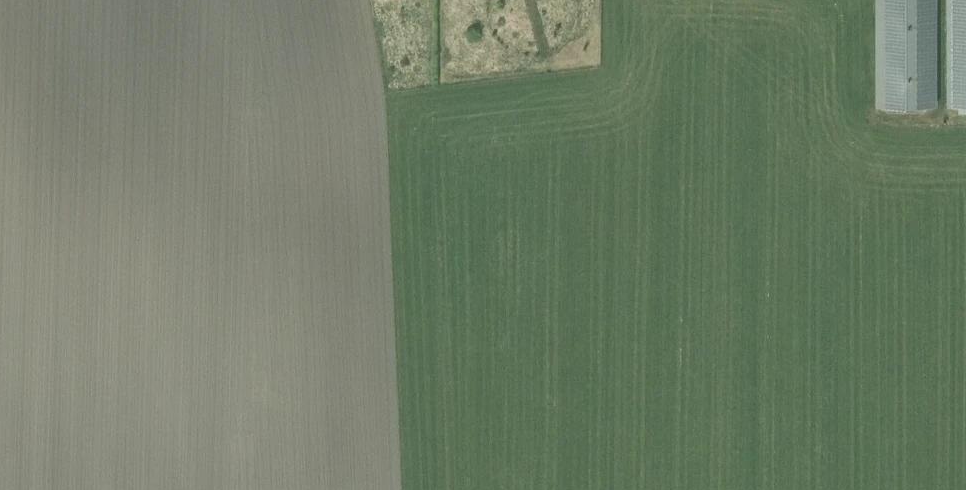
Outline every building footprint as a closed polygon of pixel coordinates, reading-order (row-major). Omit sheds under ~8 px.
[(876,104),(937,104),(936,0),(875,0),(876,104)] [(946,105),(965,105),(965,0),(947,0),(946,105)]
